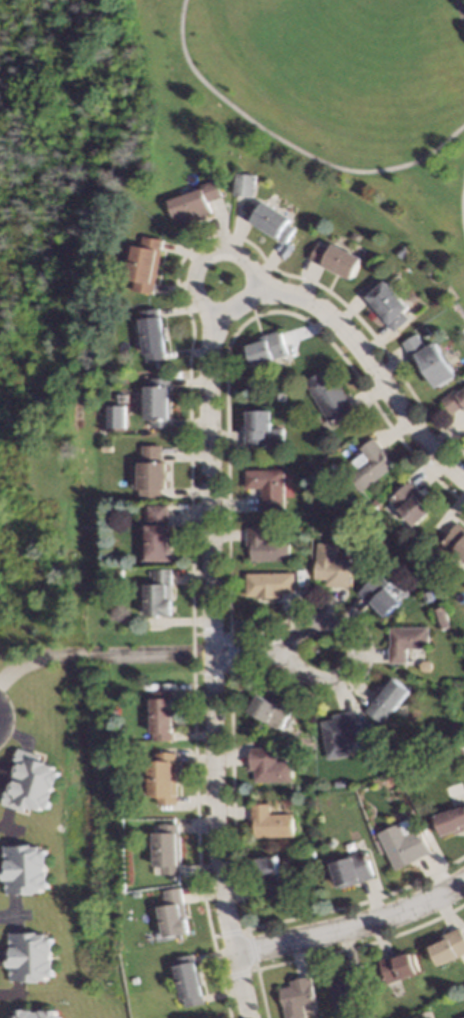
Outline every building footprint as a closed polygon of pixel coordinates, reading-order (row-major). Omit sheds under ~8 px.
[(255,173),(254,197),(232,195),(234,171),(255,173)] [(222,196),(208,201),(212,212),(206,214),(207,216),(183,224),(183,222),(176,225),(168,199),(202,187),(200,184),(216,178),(222,196)] [(290,216),(287,222),(295,227),(285,243),(276,238),(277,236),(252,220),(251,222),(243,217),(253,201),(260,205),(264,200),(290,216)] [(164,239),(153,292),(134,289),(136,279),(129,278),(135,244),(142,245),(144,235),(164,239)] [(361,256),(351,278),(309,259),(317,243),(329,248),(332,242),(361,256)] [(408,251),(400,257),(396,250),(404,245),(408,251)] [(379,284),(385,279),(409,306),(404,312),(409,318),(394,331),(359,291),(374,278),(379,284)] [(160,315),(163,315),(167,350),(165,350),(166,358),(147,361),(140,309),(159,307),(160,315)] [(429,333),(425,337),(419,329),(424,326),(429,333)] [(288,353),(254,365),(247,345),(260,340),(259,337),(280,330),(288,353)] [(425,347),(435,341),(456,374),(436,387),(429,376),(427,377),(414,356),(412,357),(402,342),(417,333),(425,347)] [(336,385),(339,383),(355,409),(331,424),(304,380),(325,367),(336,385)] [(171,426),(153,426),(153,418),(146,418),(146,386),(152,385),(152,377),(170,377),(171,426)] [(457,392),(463,386),(463,406),(463,405),(451,414),(441,400),(455,389),(457,392)] [(127,401),(118,401),(118,393),(127,393),(127,401)] [(284,401),(273,401),(273,393),(284,393),(284,401)] [(107,428),(125,428),(125,405),(106,405),(107,428)] [(272,443),(245,444),(244,429),(247,429),(246,410),(271,409),(272,443)] [(389,456),(387,458),(393,465),(361,491),(348,475),(369,458),(360,447),(373,436),(389,456)] [(162,461),(168,461),(168,488),(141,488),(141,461),(143,461),(143,444),(162,444),(162,461)] [(284,511),(262,512),(261,487),(246,487),(245,469),(283,468),(284,511)] [(425,497),(422,501),(431,511),(415,525),(390,497),(410,480),(425,497)] [(169,522),(171,522),(171,559),(149,560),(148,517),(146,517),(146,504),(168,503),(169,522)] [(457,522),(463,527),(463,559),(458,555),(457,557),(441,546),(457,522)] [(265,538),(290,538),(290,559),(252,560),(251,546),(247,546),(246,527),(265,526),(265,538)] [(338,543),(337,559),(352,560),(350,586),(328,585),(328,578),(315,578),(318,542),(338,543)] [(123,578),(114,578),(114,568),(123,568),(123,578)] [(173,614),(147,614),(147,583),(155,583),(155,568),(172,568),(173,614)] [(294,591),(279,591),(279,597),(257,598),(257,594),(247,594),(247,572),(294,572),(294,591)] [(391,584),(389,586),(402,600),(386,615),(379,607),(377,610),(359,591),(379,572),(391,584)] [(433,598),(425,601),(422,594),(430,591),(433,598)] [(449,626),(441,629),(433,609),(441,606),(449,626)] [(429,647),(408,648),(408,662),(390,662),(389,646),(391,646),(391,626),(428,626),(429,647)] [(415,667),(415,672),(412,674),(408,674),(404,671),(404,666),(407,664),(412,664),(415,667)] [(411,690),(395,711),(392,709),(383,722),(366,709),(392,675),(411,690)] [(174,731),(174,738),(153,739),(152,697),(153,689),(173,689),(174,731)] [(270,699),(272,695),(294,706),(282,729),(268,721),(269,720),(250,710),(259,693),(270,699)] [(357,725),(361,725),(364,738),(347,741),(350,754),(329,758),(322,721),(335,718),(334,713),(354,709),(357,725)] [(276,760),(292,759),(293,779),(256,781),(255,767),(252,767),(251,747),(276,746),(276,760)] [(40,755),(38,761),(55,766),(54,770),(59,772),(48,807),(42,805),(42,808),(25,803),(23,809),(2,802),(19,749),(40,755)] [(178,803),(157,803),(157,795),(150,795),(149,761),(156,760),(156,752),(177,752),(178,803)] [(413,774),(406,778),(402,772),(410,768),(413,774)] [(313,782),(308,785),(305,780),(311,777),(313,782)] [(344,786),(336,787),(335,781),(343,779),(344,786)] [(270,812),(293,811),(294,835),(255,837),(255,832),(253,832),(252,803),(269,802),(270,812)] [(452,806),(463,802),(463,830),(455,834),(454,831),(443,835),(435,814),(453,808),(452,806)] [(405,833),(418,827),(430,852),(395,869),(378,832),(400,822),(405,833)] [(179,873),(161,874),(161,864),(154,864),(154,832),(160,832),(160,823),(178,823),(179,873)] [(40,849),(47,849),(47,889),(40,889),(40,894),(4,894),(3,845),(39,845),(40,849)] [(373,875),(337,886),(331,862),(349,857),(348,854),(366,849),(373,875)] [(281,880),(286,879),(288,891),(259,896),(253,859),(277,855),(281,880)] [(188,932),(163,937),(157,906),(166,904),(163,889),(180,886),(188,932)] [(459,926),(463,937),(463,950),(457,954),(458,955),(439,965),(430,945),(441,940),(439,935),(459,926)] [(44,937),(51,937),(51,977),(45,977),(45,982),(7,981),(8,933),(44,933),(44,937)] [(401,954),(408,951),(416,973),(386,982),(378,958),(400,950),(401,954)] [(193,960),(194,960),(201,993),(200,994),(202,1002),(183,1006),(181,998),(180,998),(173,965),(172,957),(191,953),(193,960)] [(365,989),(350,992),(353,1007),(334,1011),(327,976),(338,973),(337,969),(359,964),(365,989)] [(302,1004),(305,1017),(284,1017),(278,987),(290,985),(289,980),(310,976),(315,1002),(302,1004)] [(58,1016),(58,1017),(10,1017),(10,1016),(14,1016),(15,1009),(53,1011),(52,1016),(58,1016)]
